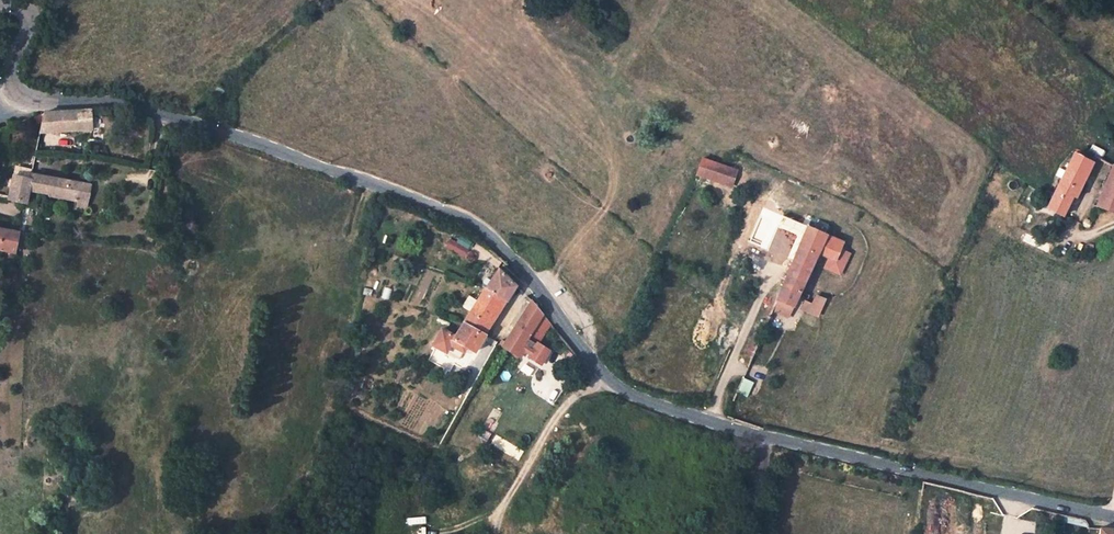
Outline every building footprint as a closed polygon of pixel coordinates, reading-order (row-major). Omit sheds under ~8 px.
[(220,85),(209,95),(215,101),(226,91),(220,85)] [(46,113),(42,132),(93,130),(92,138),(102,140),(104,130),(94,128),(93,109),(66,111),(46,113)] [(1104,126),(1097,137),(1109,144),(1113,135),(1113,132),(1104,126)] [(1076,149),(1075,153),(1093,162),(1096,156),(1076,149)] [(1043,196),(1041,204),(1048,207),(1047,209),(1062,216),(1069,202),(1073,204),(1093,162),(1075,153),(1054,194),(1047,189),(1043,196)] [(737,170),(702,158),(697,175),(731,187),(737,170)] [(1113,165),(1098,206),(1113,212),(1113,165)] [(32,191),(80,199),(83,183),(36,174),(35,174),(34,179),(32,191)] [(30,191),(32,191),(34,179),(15,175),(10,199),(28,203),(30,191)] [(87,209),(92,185),(83,183),(80,199),(78,207),(87,209)] [(765,243),(777,214),(763,208),(751,237),(765,243)] [(797,222),(777,214),(765,243),(795,257),(807,227),(797,222)] [(797,222),(807,227),(826,235),(829,229),(800,216),(797,222)] [(795,257),(778,297),(772,310),(788,316),(793,306),(794,306),(818,252),(826,235),(807,227),(795,257)] [(17,253),(20,232),(0,228),(0,249),(17,253)] [(826,235),(818,252),(830,258),(834,260),(835,260),(840,249),(843,242),(826,235)] [(466,257),(472,244),(452,236),(447,248),(466,257)] [(840,249),(835,260),(834,260),(830,267),(838,271),(839,272),(848,252),(840,249)] [(830,258),(825,269),(829,271),(830,267),(834,260),(830,258)] [(829,290),(838,271),(830,267),(829,271),(825,279),(821,286),(829,290)] [(515,284),(502,272),(499,269),(486,289),(457,337),(444,330),(436,346),(462,360),(469,347),(477,352),(487,335),(483,333),(503,300),(507,303),(517,286),(515,284)] [(821,286),(817,296),(825,300),(829,290),(821,286)] [(809,311),(817,315),(825,300),(817,296),(809,311)] [(532,301),(502,346),(527,360),(551,323),(543,314),(532,301)] [(802,301),(800,307),(806,309),(808,303),(802,301)] [(743,355),(750,357),(767,319),(760,316),(743,355)] [(746,397),(752,383),(741,379),(735,392),(746,397)]
